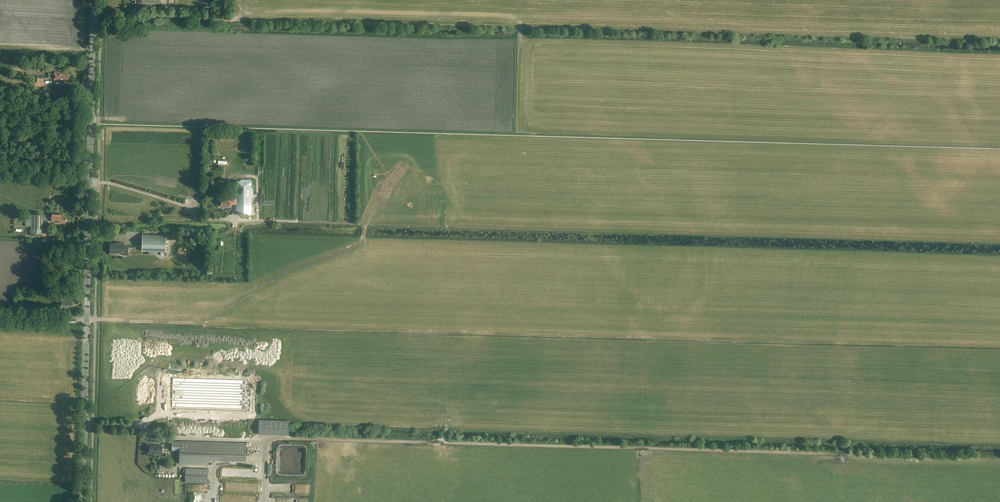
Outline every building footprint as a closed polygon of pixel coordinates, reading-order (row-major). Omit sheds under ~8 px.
[(68,80),(69,73),(63,73),(63,72),(54,72),(54,80),(64,80),(68,80)] [(236,198),(230,198),(228,198),(228,197),(221,197),(218,198),(218,203),(221,203),(221,206),(230,206),(230,204),(236,204),(236,209),(240,213),(240,214),(251,214),(251,180),(241,180),(241,181),(236,181),(236,198)] [(63,219),(63,214),(55,213),(55,215),(51,215),(51,219),(54,220),(59,220),(59,223),(66,223),(66,219),(63,219)] [(26,225),(31,225),(31,233),(46,233),(46,228),(43,228),(43,220),(49,220),(49,215),(43,214),(43,215),(31,214),(31,216),(27,216),(26,225)] [(166,251),(166,235),(142,235),(142,251),(166,251)] [(128,255),(128,246),(124,246),(124,243),(119,243),(110,243),(110,252),(123,253),(123,255),(128,255)] [(56,292),(55,298),(62,298),(62,300),(62,307),(68,307),(68,306),(72,306),(72,301),(68,301),(68,300),(66,300),(66,293),(56,292)] [(288,419),(258,418),(258,432),(288,432),(288,419)] [(210,465),(210,459),(246,460),(246,443),(180,441),(172,441),(172,451),(180,451),(179,464),(210,465)] [(149,446),(149,454),(154,454),(162,454),(162,446),(154,445),(154,446),(149,446)] [(207,483),(208,469),(186,468),(185,482),(207,483)]
